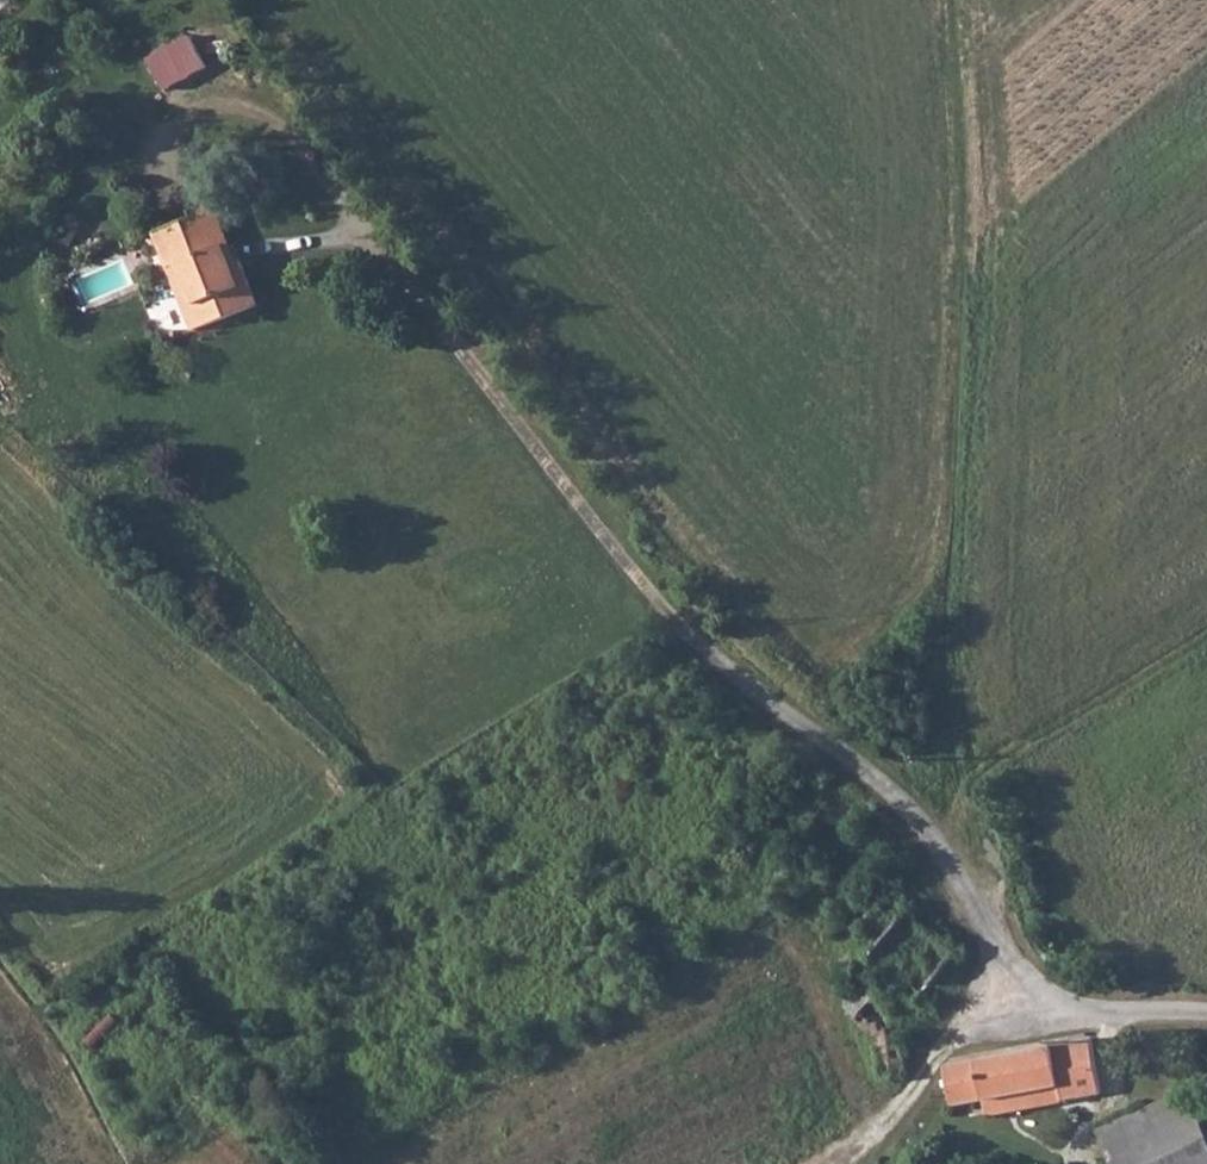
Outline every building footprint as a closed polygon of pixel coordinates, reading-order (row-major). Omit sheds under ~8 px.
[(14,0),(0,0),(0,12),(14,0)] [(205,66),(186,35),(144,59),(163,91),(205,66)] [(216,204),(147,231),(189,334),(258,306),(240,262),(232,266),(225,248),(233,246),(216,204)] [(1100,1095),(1091,1039),(945,1068),(953,1107),(985,1101),(987,1116),(1100,1095)] [(1191,1103),(1150,1122),(1145,1111),(1098,1131),(1112,1160),(1106,1162),(1107,1163),(1206,1163),(1206,1137),(1191,1103)]
